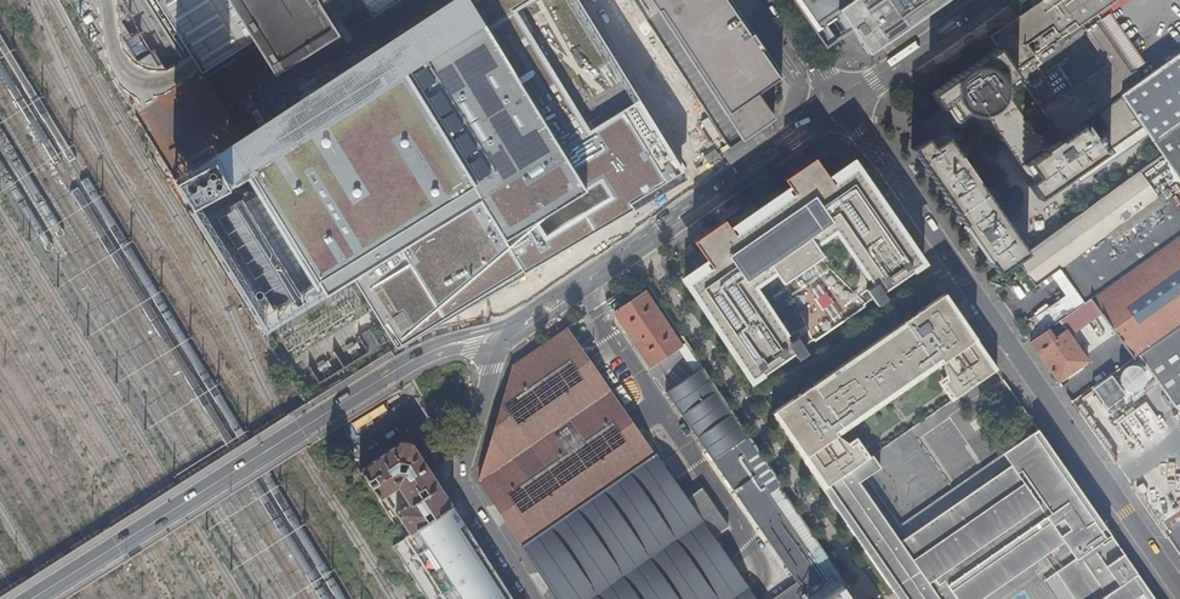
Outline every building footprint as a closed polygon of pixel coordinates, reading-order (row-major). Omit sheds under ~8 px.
[(575,0),(448,0),(388,38),(244,130),(206,70),(193,77),(136,112),(174,177),(190,204),(264,330),(353,279),(391,340),(395,346),(685,178),(575,0)] [(193,77),(206,70),(254,39),(276,73),(311,50),(286,14),(309,0),(144,0),(193,77)] [(311,50),(339,32),(319,1),(321,0),(309,0),(286,14),(311,50)] [(372,12),(364,0),(321,0),(319,1),(339,32),(372,12)] [(372,12),(373,15),(397,0),(364,0),(372,12)] [(742,141),(775,119),(758,94),(784,77),(730,0),(651,0),(742,141)] [(824,48),(838,39),(812,0),(792,0),(824,48)] [(838,39),(850,32),(868,57),(945,4),(951,0),(812,0),(838,39)] [(990,37),(997,47),(1018,76),(1047,119),(1061,139),(1084,122),(1096,113),(1121,96),(1132,87),(1125,77),(1120,81),(1107,64),(1118,55),(1110,45),(1114,41),(1098,16),(1107,9),(1118,2),(1119,3),(1123,0),(1044,0),(990,37)] [(1145,63),(1107,9),(1098,16),(1114,41),(1110,45),(1118,55),(1107,64),(1120,81),(1125,77),(1135,70),(1145,63)] [(997,47),(927,95),(937,109),(947,103),(958,118),(1018,76),(997,47)] [(1178,54),(1143,80),(1132,87),(1121,96),(1146,133),(1154,145),(1179,126),(1179,58),(1178,54)] [(1132,87),(1143,80),(1135,70),(1125,77),(1132,87)] [(1061,139),(1027,163),(1038,178),(1029,184),(1039,199),(1078,171),(1083,179),(1146,133),(1121,96),(1096,113),(1107,128),(1094,137),(1084,122),(1061,139)] [(1154,145),(1162,157),(1179,182),(1179,126),(1154,145)] [(724,157),(732,152),(731,149),(723,137),(714,144),(722,155),(724,157)] [(1027,255),(946,138),(931,148),(925,139),(910,150),(998,276),(1016,263),(1027,255)] [(1162,157),(1101,201),(1078,218),(1027,255),(1016,263),(1034,288),(1058,270),(1083,304),(1179,235),(1179,182),(1162,157)] [(774,365),(923,264),(911,247),(910,248),(871,192),(851,205),(850,204),(847,206),(830,181),(799,203),(809,217),(749,258),(739,243),(708,265),(725,290),(708,302),(709,304),(704,308),(749,377),(771,362),(774,365)] [(1132,359),(1136,356),(1179,325),(1179,235),(1083,304),(1077,309),(1082,317),(1095,308),(1132,359)] [(995,279),(988,283),(995,294),(1002,289),(995,279)] [(773,412),(823,489),(859,464),(867,458),(856,443),(853,445),(835,433),(834,432),(942,358),(944,362),(948,380),(944,383),(955,398),(999,368),(946,292),(905,321),(907,323),(817,385),(815,382),(773,412)] [(646,294),(615,314),(650,368),(681,347),(646,294)] [(1082,317),(1077,309),(1060,321),(1066,329),(1082,317)] [(1030,343),(1057,383),(1088,362),(1066,329),(1060,321),(1030,343)] [(1136,356),(1171,407),(1179,401),(1179,325),(1136,356)] [(381,345),(370,328),(359,335),(369,352),(381,345)] [(566,329),(512,367),(478,480),(555,598),(751,598),(699,519),(656,453),(653,455),(641,437),(638,433),(626,415),(622,410),(598,375),(595,371),(566,329)] [(846,585),(804,523),(803,523),(780,488),(781,488),(703,368),(666,393),(795,589),(780,598),(825,598),(846,585)] [(1047,439),(1039,432),(1034,432),(1001,455),(1002,455),(1011,463),(1047,439)] [(823,489),(895,593),(912,581),(925,598),(980,598),(1065,541),(1086,526),(1070,503),(1084,494),(1047,439),(1011,463),(991,476),(993,479),(999,489),(956,518),(950,509),(909,537),(902,526),(868,476),(859,464),(823,489)] [(428,511),(433,518),(452,506),(412,444),(403,441),(360,472),(367,482),(374,477),(377,482),(370,487),(378,499),(396,487),(409,504),(396,513),(409,534),(427,522),(423,514),(428,511)] [(1002,455),(902,526),(909,537),(950,509),(993,479),(991,476),(1011,463),(1002,455)] [(879,468),(871,456),(859,464),(868,476),(879,468)] [(1179,502),(1179,479),(1174,473),(1165,479),(1179,502)] [(993,479),(950,509),(956,518),(999,489),(993,479)] [(1086,526),(1065,541),(1077,559),(1103,541),(1105,545),(1115,538),(1084,494),(1070,503),(1086,526)] [(502,584),(452,506),(433,518),(427,522),(409,534),(391,545),(426,598),(512,598),(502,584)] [(1075,598),(1157,598),(1115,538),(1105,545),(1103,541),(1077,559),(1057,572),(1075,598)] [(1057,598),(1075,598),(1057,572),(1044,580),(1057,598)] [(895,593),(899,598),(925,598),(912,581),(895,593)] [(825,598),(855,598),(846,585),(825,598)]
